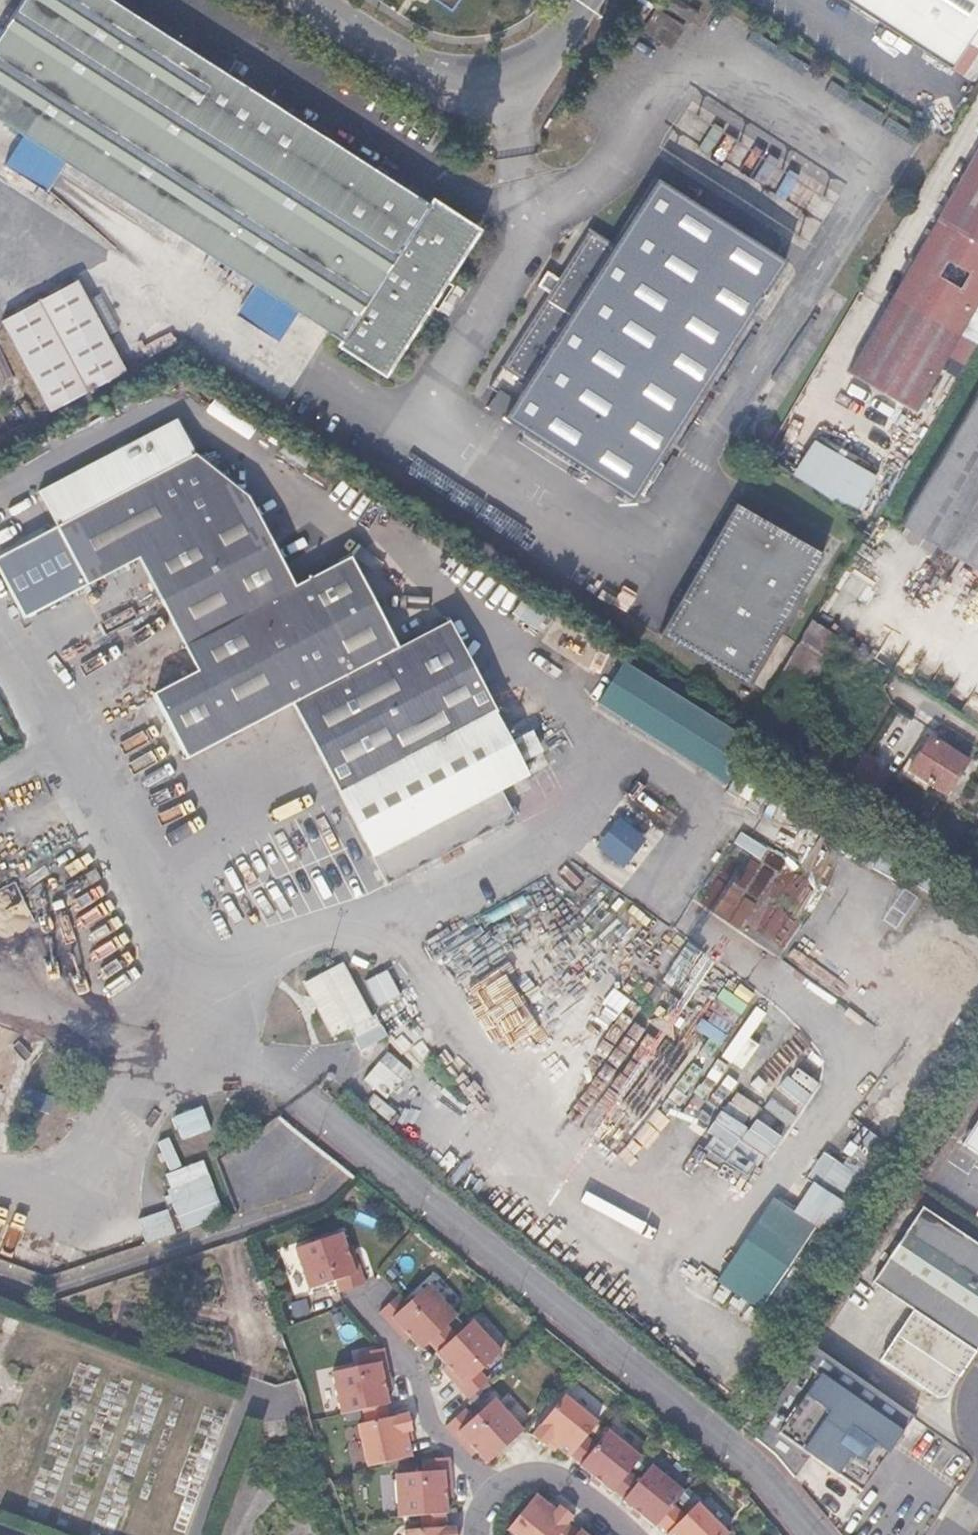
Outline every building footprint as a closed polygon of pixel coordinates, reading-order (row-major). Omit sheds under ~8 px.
[(115,0),(23,0),(0,35),(0,119),(126,200),(193,178),(281,149),(324,134),(115,0)] [(452,11),(459,0),(437,0),(452,11)] [(654,5),(646,0),(636,0),(629,12),(644,21),(654,5)] [(682,0),(655,0),(655,1),(684,20),(700,14),(701,12),(682,0)] [(940,53),(972,0),(856,0),(940,53)] [(940,53),(955,63),(977,27),(977,0),(972,0),(940,53)] [(678,21),(656,7),(642,31),(644,32),(678,21)] [(281,149),(454,256),(471,229),(324,134),(281,149)] [(177,193),(141,209),(383,365),(454,256),(281,149),(193,178),(177,193)] [(977,251),(977,152),(936,226),(977,251)] [(589,228),(536,311),(687,412),(784,259),(658,177),(615,243),(589,228)] [(193,178),(126,200),(141,209),(177,193),(193,178)] [(977,302),(977,251),(936,226),(849,378),(914,415),(977,302)] [(70,274),(33,294),(80,381),(117,361),(70,274)] [(0,312),(0,324),(41,404),(75,386),(30,297),(0,312)] [(687,412),(536,311),(500,366),(525,383),(517,397),(499,387),(492,398),(509,409),(504,417),(633,497),(687,412)] [(899,528),(904,531),(899,539),(910,545),(915,538),(977,576),(977,393),(899,528)] [(870,472),(810,433),(787,468),(847,508),(870,472)] [(98,467),(108,486),(159,457),(149,438),(98,467)] [(159,457),(108,486),(37,525),(67,579),(118,551),(183,664),(137,691),(171,753),(276,695),(327,782),(376,754),(452,712),(461,727),(488,711),(430,608),(379,637),(329,548),(276,578),(227,491),(216,498),(199,469),(187,476),(172,450),(159,457)] [(749,684),(824,554),(735,501),(660,631),(749,684)] [(806,688),(824,657),(806,647),(789,676),(806,688)] [(754,741),(621,654),(592,698),(724,785),(754,741)] [(452,712),(376,754),(384,770),(461,727),(452,712)] [(945,795),(966,762),(929,738),(908,771),(945,795)] [(862,779),(876,759),(865,752),(852,772),(862,779)] [(620,818),(598,846),(625,867),(647,839),(620,818)] [(734,844),(761,857),(767,845),(739,832),(734,844)] [(722,915),(749,886),(730,869),(703,898),(722,915)] [(72,981),(99,966),(67,909),(56,915),(46,898),(27,909),(36,927),(40,925),(72,981)] [(366,1005),(332,952),(296,975),(330,1028),(366,1005)] [(364,979),(378,1006),(401,993),(386,967),(364,979)] [(694,1028),(720,1045),(750,1001),(724,983),(694,1028)] [(362,1079),(386,1098),(411,1067),(387,1048),(362,1079)] [(694,1056),(675,1082),(696,1097),(715,1070),(694,1056)] [(202,1103),(171,1114),(180,1139),(211,1128),(202,1103)] [(977,1157),(977,1121),(962,1146),(977,1157)] [(214,1196),(195,1151),(162,1165),(180,1211),(214,1196)] [(768,1192),(709,1273),(750,1303),(808,1222),(768,1192)] [(954,1388),(977,1352),(977,1247),(921,1210),(878,1275),(919,1301),(886,1354),(945,1391),(954,1388)] [(336,1276),(339,1289),(364,1280),(363,1275),(354,1252),(347,1254),(344,1244),(339,1229),(294,1245),(308,1286),(336,1276)] [(351,1242),(344,1244),(347,1254),(354,1252),(351,1242)] [(406,1300),(396,1290),(377,1308),(399,1333),(404,1329),(412,1338),(419,1346),(426,1340),(457,1312),(429,1281),(406,1300)] [(466,1395),(485,1378),(477,1369),(499,1349),(470,1318),(434,1350),(444,1362),(451,1370),(446,1374),(466,1395)] [(404,1329),(399,1333),(408,1342),(412,1338),(404,1329)] [(330,1368),(338,1409),(386,1400),(383,1385),(381,1375),(387,1373),(381,1344),(355,1349),(358,1362),(330,1368)] [(439,1366),(446,1374),(451,1370),(444,1362),(439,1366)] [(390,1383),(387,1373),(381,1375),(383,1385),(390,1383)] [(861,1495),(902,1435),(820,1378),(778,1438),(861,1495)] [(584,1432),(595,1420),(563,1393),(530,1431),(542,1443),(549,1437),(567,1453),(584,1432)] [(499,1447),(520,1427),(492,1398),(471,1417),(461,1406),(442,1423),(463,1447),(468,1442),(476,1451),(484,1461),(499,1447)] [(357,1417),(365,1461),(409,1451),(404,1425),(410,1424),(407,1407),(357,1417)] [(626,1468),(637,1454),(607,1428),(596,1442),(578,1463),(577,1465),(581,1467),(607,1490),(609,1488),(626,1468)] [(578,1463),(596,1442),(584,1432),(567,1453),(578,1463)] [(468,1442),(463,1447),(471,1455),(476,1451),(468,1442)] [(389,1469),(392,1512),(413,1511),(439,1510),(440,1510),(440,1492),(440,1482),(446,1482),(445,1453),(444,1452),(418,1454),(418,1467),(389,1469)] [(671,1501),(681,1490),(649,1464),(638,1478),(621,1498),(620,1500),(651,1525),(655,1521),(671,1501)] [(621,1498),(638,1478),(626,1468),(609,1488),(621,1498)] [(531,1492),(504,1525),(516,1534),(552,1534),(562,1523),(571,1511),(558,1500),(551,1508),(531,1492)] [(663,1530),(683,1513),(671,1501),(655,1521),(663,1530)] [(725,1531),(696,1501),(683,1513),(663,1530),(667,1534),(721,1534),(724,1532),(725,1531)] [(413,1511),(414,1525),(440,1523),(439,1510),(413,1511)] [(401,1534),(453,1534),(453,1522),(440,1523),(414,1525),(401,1526),(401,1534)] [(572,1532),(562,1523),(552,1534),(569,1534),(572,1532)]
